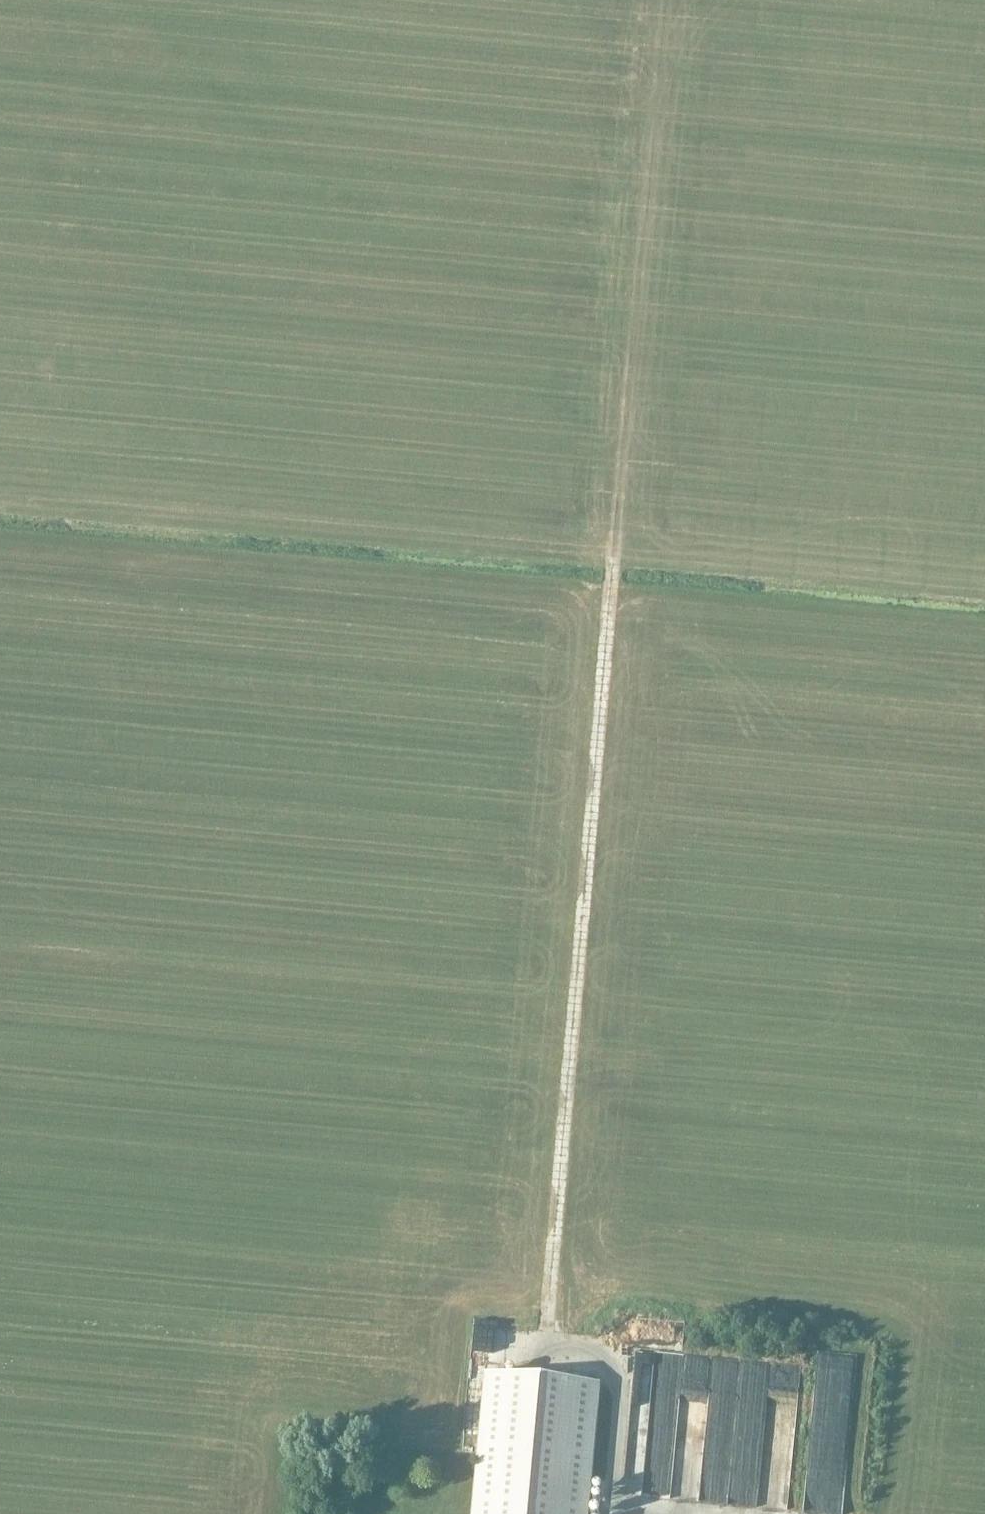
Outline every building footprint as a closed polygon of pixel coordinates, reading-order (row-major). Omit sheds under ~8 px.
[(664,1401),(665,1364),(640,1363),(640,1346),(621,1346),(619,1400),(664,1401)] [(667,1425),(718,1428),(722,1365),(670,1362),(667,1425)] [(773,1506),(780,1369),(725,1366),(719,1503),(773,1506)] [(601,1384),(486,1374),(473,1513),(589,1513),(601,1384)] [(636,1461),(634,1490),(653,1491),(654,1462),(636,1461)]
